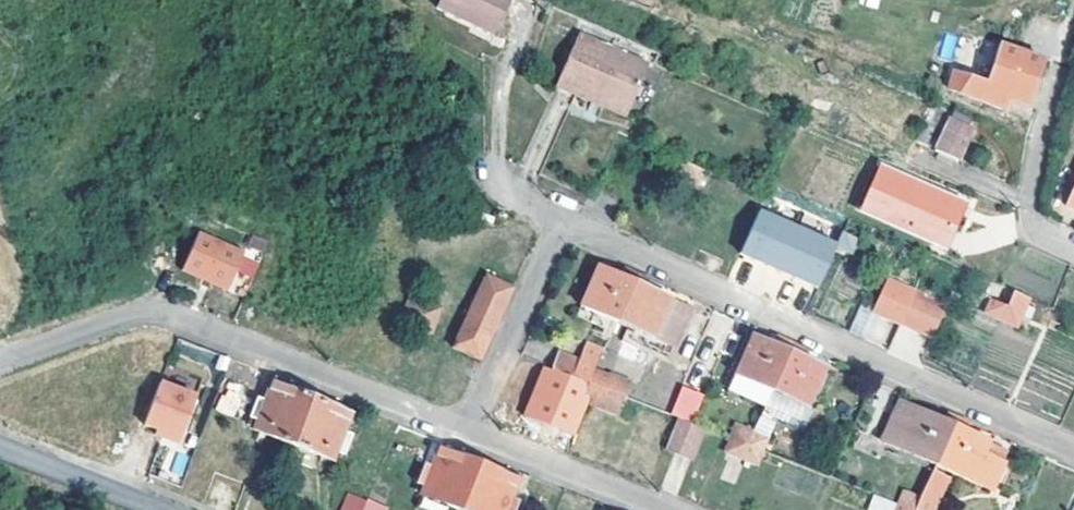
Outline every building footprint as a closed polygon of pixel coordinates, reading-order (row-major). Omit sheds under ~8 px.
[(494,33),(510,0),(441,0),(438,5),(494,33)] [(594,93),(630,109),(649,69),(577,36),(553,85),(590,102),(594,93)] [(1045,62),(996,44),(988,71),(971,66),(958,72),(951,91),(1001,109),(1004,100),(1027,109),(1045,62)] [(624,119),(630,109),(594,93),(590,102),(624,119)] [(971,130),(949,119),(933,151),(956,162),(971,130)] [(664,169),(679,176),(684,163),(669,157),(664,169)] [(684,163),(679,176),(695,184),(701,171),(684,163)] [(959,204),(879,169),(860,210),(939,247),(959,204)] [(1073,210),(1073,181),(1064,206),(1073,210)] [(495,216),(481,211),(478,219),(492,224),(495,216)] [(819,240),(833,246),(839,233),(825,227),(819,240)] [(839,233),(833,246),(846,252),(853,239),(839,233)] [(197,235),(181,272),(225,291),(241,254),(197,235)] [(611,333),(616,324),(636,276),(621,270),(618,276),(598,268),(576,316),(611,333)] [(467,312),(496,325),(512,289),(485,276),(467,312)] [(636,276),(616,324),(671,350),(689,309),(646,290),(650,283),(636,276)] [(868,311),(896,324),(910,294),(882,281),(868,311)] [(910,294),(896,324),(928,337),(941,308),(910,294)] [(1006,308),(1020,314),(1025,302),(1011,296),(1006,308)] [(409,325),(415,327),(424,305),(409,299),(404,312),(400,322),(409,325)] [(984,314),(1000,321),(1006,308),(990,300),(984,314)] [(430,333),(439,310),(424,305),(415,327),(430,333)] [(862,335),(867,309),(856,307),(851,333),(862,335)] [(1006,308),(1000,321),(1015,328),(1020,314),(1006,308)] [(479,361),(496,325),(467,312),(464,321),(451,349),(479,361)] [(897,326),(887,353),(915,363),(925,337),(897,326)] [(763,405),(768,393),(790,345),(774,338),(771,345),(750,337),(728,391),(763,405)] [(623,339),(617,354),(633,361),(639,345),(623,339)] [(553,370),(591,385),(597,369),(603,352),(587,344),(580,362),(560,354),(553,370)] [(815,356),(790,345),(768,393),(804,409),(822,369),(811,365),(815,356)] [(591,385),(625,399),(632,383),(597,369),(591,385)] [(547,384),(585,400),(591,385),(553,370),(547,384)] [(196,396),(159,382),(143,424),(156,429),(163,432),(162,436),(179,442),(196,396)] [(254,431),(291,445),(309,399),(272,384),(266,400),(257,397),(249,419),(257,422),(254,431)] [(620,413),(625,399),(591,385),(585,400),(589,401),(620,413)] [(681,421),(692,425),(703,398),(681,389),(670,416),(677,420),(681,421)] [(799,421),(804,409),(768,393),(763,405),(799,421)] [(309,399),(291,445),(327,460),(330,451),(339,454),(347,432),(340,428),(345,413),(309,399)] [(881,445),(934,467),(955,419),(946,415),(942,422),(898,404),(881,445)] [(989,491),(1001,461),(981,452),(985,441),(961,431),(964,423),(955,419),(934,467),(989,491)] [(692,425),(681,421),(669,452),(690,460),(703,429),(692,425)] [(732,440),(747,446),(753,430),(737,425),(732,440)] [(747,446),(761,452),(766,435),(753,430),(747,446)] [(726,457),(739,462),(747,446),(732,440),(726,457)] [(981,452),(1001,461),(1006,451),(985,441),(981,452)] [(755,468),(761,452),(747,446),(739,462),(743,463),(755,468)] [(424,497),(458,509),(476,464),(441,451),(436,465),(427,462),(418,485),(427,488),(424,497)] [(458,509),(459,509),(510,509),(515,496),(508,493),(514,478),(476,464),(458,509)] [(921,497),(934,502),(944,480),(930,474),(921,497)] [(256,489),(272,495),(276,482),(262,477),(256,489)] [(293,488),(276,482),(272,495),(288,501),(293,488)] [(908,509),(916,509),(921,497),(904,491),(898,506),(908,509)] [(347,494),(342,509),(385,509),(386,508),(347,494)] [(921,497),(916,509),(931,509),(934,502),(921,497)]
